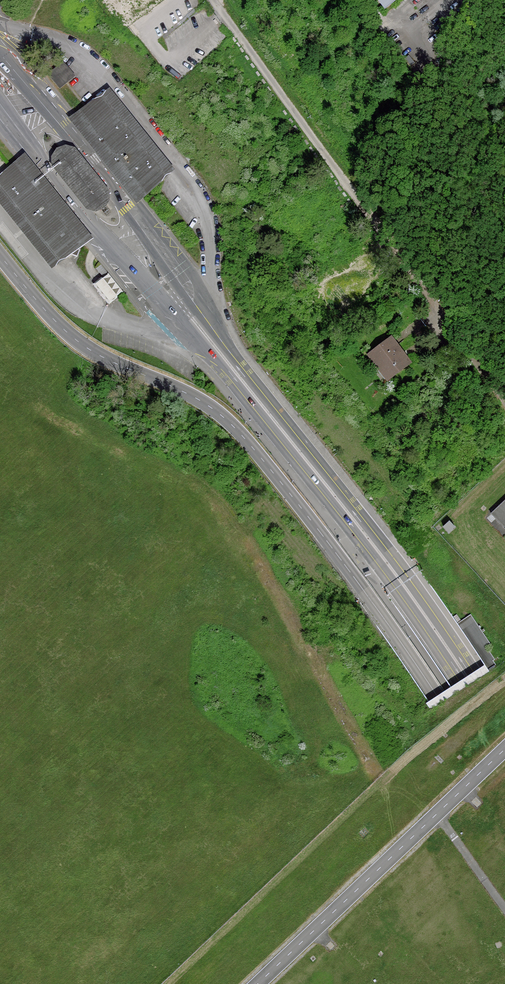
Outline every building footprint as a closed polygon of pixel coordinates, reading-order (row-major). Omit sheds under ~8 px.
[(83,122),(106,151),(138,190),(162,172),(123,122),(107,102),(83,122)] [(73,178),(93,204),(95,205),(98,205),(100,204),(102,202),(102,201),(103,200),(103,198),(88,180),(70,156),(68,154),(66,154),(64,154),(62,155),(60,156),(60,158),(59,160),(60,163),(73,178)] [(0,158),(0,177),(9,169),(0,158)] [(24,168),(1,187),(56,256),(79,237),(24,168)] [(69,254),(74,256),(78,258),(81,251),(71,248),(69,254)] [(109,274),(95,285),(108,302),(122,291),(109,274)] [(374,364),(376,363),(389,379),(409,364),(390,338),(367,355),(374,364)] [(504,528),(504,500),(491,513),(504,528)] [(443,526),(448,533),(455,527),(449,521),(443,526)]
